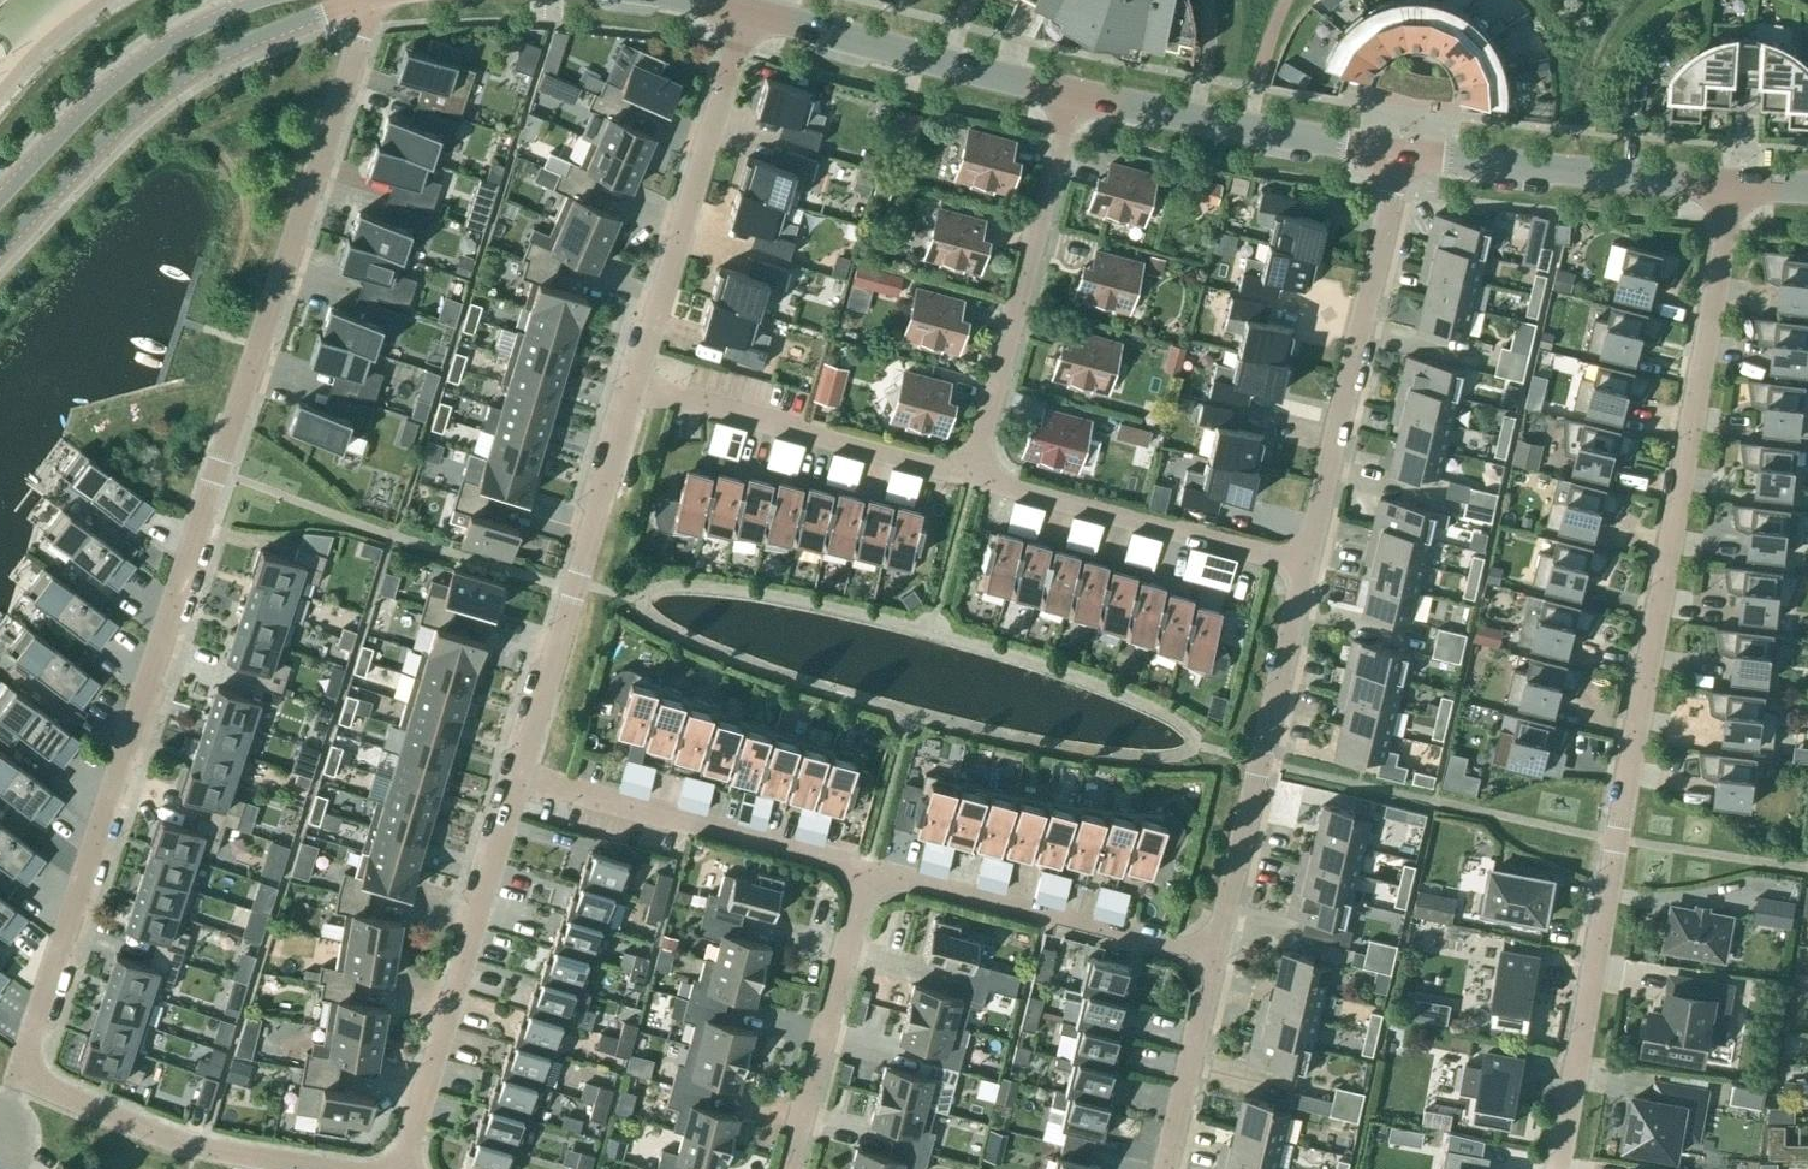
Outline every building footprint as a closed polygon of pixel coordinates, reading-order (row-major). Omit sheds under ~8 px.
[(1061,11),(1056,20),(1086,35),(1118,42),(1121,32),(1186,46),(1185,55),(1188,55),(1192,20),(1188,0),(1038,0),(1061,11)] [(1315,6),(1325,16),(1335,5),(1330,0),(1320,0),(1315,6)] [(1409,45),(1402,0),(1394,0),(1393,0),(1384,3),(1378,5),(1375,7),(1369,10),(1392,50),(1395,49),(1400,47),(1404,46),(1409,45)] [(1436,0),(1402,0),(1409,45),(1412,44),(1415,44),(1418,44),(1423,45),(1426,45),(1436,0)] [(1468,13),(1465,12),(1459,8),(1454,6),(1445,2),(1439,0),(1437,0),(1436,0),(1426,45),(1429,46),(1433,48),(1436,49),(1442,52),(1468,13)] [(1389,53),(1392,50),(1369,10),(1364,13),(1362,15),(1359,16),(1354,20),(1350,25),(1345,29),(1343,31),(1379,61),(1382,58),(1386,55),(1389,53)] [(1454,64),(1492,37),(1488,32),(1486,30),(1484,27),(1480,23),(1473,17),(1468,13),(1442,52),(1445,55),(1448,57),(1451,61),(1454,64)] [(1034,32),(1035,20),(1013,18),(1012,30),(1034,32)] [(1376,65),(1379,61),(1343,31),(1341,34),(1337,39),(1334,45),(1333,48),(1330,53),(1327,59),(1326,62),(1370,78),(1372,73),(1374,69),(1376,65)] [(555,75),(568,32),(554,32),(541,70),(555,75)] [(1461,80),(1506,68),(1505,65),(1504,59),(1501,53),(1500,51),(1497,45),(1495,42),(1492,37),(1454,64),(1456,68),(1459,72),(1460,77),(1461,80)] [(1749,73),(1751,38),(1745,38),(1739,38),(1734,38),(1728,39),(1722,41),(1716,42),(1711,45),(1706,47),(1702,101),(1703,101),(1732,103),(1734,72),(1749,73)] [(1791,107),(1795,53),(1790,50),(1785,47),(1779,45),(1774,43),(1768,41),(1763,39),(1757,38),(1751,38),(1749,73),(1763,74),(1761,105),(1790,107),(1791,107)] [(405,47),(395,75),(423,85),(417,102),(431,106),(460,116),(475,70),(455,64),(461,49),(431,39),(425,54),(405,47)] [(531,75),(540,47),(522,41),(513,69),(531,75)] [(605,81),(599,95),(627,107),(633,94),(667,109),(678,82),(661,74),(667,61),(637,47),(637,49),(622,42),(605,81)] [(1702,117),(1703,101),(1702,101),(1706,47),(1698,51),(1696,53),(1691,57),(1689,58),(1684,62),(1682,65),(1678,69),(1677,71),(1673,76),(1670,81),(1669,84),(1667,86),(1665,92),(1663,97),(1665,98),(1666,94),(1672,95),(1671,115),(1702,117)] [(1790,107),(1789,123),(1807,124),(1807,65),(1806,63),(1802,59),(1795,53),(1791,107),(1790,107)] [(1549,61),(1536,62),(1536,63),(1537,76),(1550,75),(1549,61)] [(600,75),(584,68),(580,78),(596,85),(600,75)] [(1506,68),(1461,80),(1462,84),(1462,89),(1462,93),(1462,96),(1462,98),(1508,103),(1509,97),(1509,93),(1509,87),(1509,81),(1508,77),(1507,71),(1506,68)] [(544,71),(536,89),(547,94),(554,76),(544,71)] [(1355,82),(1343,77),(1339,88),(1351,93),(1355,82)] [(815,147),(825,115),(808,110),(813,93),(765,78),(755,112),(791,122),(786,139),(815,147)] [(585,127),(581,135),(591,139),(598,142),(643,162),(654,137),(620,122),(627,107),(599,95),(594,93),(587,109),(592,111),(587,122),(585,127)] [(912,152),(922,114),(896,107),(886,145),(912,152)] [(376,143),(430,161),(435,147),(448,151),(458,121),(429,112),(423,129),(387,117),(378,143),(376,142),(376,143)] [(1008,191),(1016,161),(1008,159),(1013,142),(969,130),(956,177),(973,182),(972,186),(990,191),(992,187),(1008,191)] [(548,153),(542,167),(559,175),(563,176),(591,189),(597,174),(631,189),(643,162),(598,142),(591,139),(579,166),(570,162),(548,153)] [(430,162),(430,161),(376,143),(367,171),(408,184),(402,201),(431,211),(440,183),(422,177),(427,162),(430,162)] [(864,149),(860,164),(875,168),(880,153),(864,149)] [(737,189),(785,203),(790,187),(808,192),(817,160),(787,151),(782,167),(747,157),(737,189)] [(498,183),(504,165),(492,160),(486,179),(498,183)] [(1141,222),(1154,175),(1110,163),(1106,180),(1097,178),(1089,208),(1106,212),(1105,217),(1124,222),(1125,217),(1141,222)] [(868,193),(874,171),(859,167),(852,189),(868,193)] [(559,175),(553,189),(567,195),(556,221),(607,244),(619,218),(585,203),(591,189),(563,176),(559,175)] [(1217,205),(1222,184),(1198,177),(1192,198),(1217,205)] [(887,203),(892,183),(877,179),(872,199),(887,203)] [(781,220),(785,203),(737,189),(728,221),(763,232),(758,248),(788,257),(798,225),(781,220)] [(1267,243),(1315,254),(1323,221),(1287,214),(1291,197),(1261,190),(1256,207),(1257,208),(1253,223),(1271,227),(1267,243)] [(463,222),(463,224),(482,230),(483,228),(488,212),(469,206),(463,222)] [(347,239),(401,256),(405,242),(418,247),(429,217),(401,208),(395,225),(359,212),(350,238),(347,238),(347,239)] [(978,270),(986,240),(978,238),(982,221),(938,209),(926,256),(942,261),(941,265),(960,270),(961,266),(978,270)] [(1429,242),(1487,255),(1493,227),(1435,214),(1429,242)] [(530,241),(523,258),(527,261),(527,260),(556,271),(562,255),(596,270),(607,244),(556,221),(549,235),(533,228),(528,240),(530,241)] [(1570,243),(1571,224),(1557,223),(1555,242),(1570,243)] [(403,257),(401,256),(347,239),(338,266),(379,279),(374,296),(405,306),(414,280),(397,274),(403,257)] [(1480,282),(1487,255),(1429,242),(1423,268),(1480,282)] [(1308,288),(1315,254),(1267,243),(1263,260),(1246,256),(1242,271),(1238,289),(1268,296),(1272,279),(1308,288)] [(1660,254),(1628,246),(1616,295),(1650,303),(1656,276),(1671,280),(1684,256),(1686,256),(1686,254),(1660,248),(1659,250),(1661,250),(1660,254)] [(1549,270),(1553,249),(1542,247),(1537,268),(1549,270)] [(1789,252),(1762,248),(1762,250),(1763,251),(1768,278),(1783,279),(1780,307),(1807,310),(1807,260),(1787,257),(1787,253),(1789,254),(1789,252)] [(1127,310),(1140,263),(1096,251),(1091,268),(1083,266),(1075,296),(1092,300),(1090,305),(1109,310),(1110,305),(1127,310)] [(460,254),(454,273),(468,277),(474,259),(460,254)] [(1161,277),(1166,258),(1150,255),(1145,273),(1161,277)] [(550,286),(556,271),(527,260),(527,261),(521,278),(531,282),(522,308),(529,310),(578,324),(586,297),(550,286)] [(710,299),(758,313),(763,297),(780,302),(790,270),(759,261),(755,277),(719,267),(710,299)] [(832,270),(831,274),(845,278),(846,274),(847,271),(833,266),(832,270)] [(1474,309),(1480,282),(1423,268),(1420,279),(1430,281),(1426,297),(1474,309)] [(1572,293),(1576,272),(1556,268),(1552,289),(1572,293)] [(880,269),(875,289),(897,295),(900,285),(903,275),(880,269)] [(1531,294),(1543,297),(1548,276),(1536,273),(1531,294)] [(957,350),(965,320),(956,318),(961,301),(917,289),(904,336),(921,341),(920,345),(939,350),(940,346),(957,350)] [(1538,318),(1543,297),(1531,294),(1526,315),(1538,318)] [(1237,350),(1286,361),(1293,328),(1258,321),(1261,304),(1231,297),(1227,314),(1224,329),(1241,334),(1237,350)] [(1467,336),(1474,309),(1426,297),(1418,331),(1449,338),(1450,332),(1467,336)] [(452,322),(458,303),(441,298),(435,317),(452,322)] [(753,330),(758,313),(710,299),(700,331),(735,342),(731,358),(761,367),(770,335),(753,330)] [(1669,320),(1669,318),(1592,299),(1592,301),(1614,306),(1610,322),(1595,318),(1587,349),(1635,361),(1642,335),(1657,338),(1667,320),(1669,320)] [(473,334),(482,305),(470,302),(461,330),(473,334)] [(318,334),(372,352),(376,338),(389,342),(400,312),(372,303),(366,320),(330,308),(321,334),(318,333),(318,334)] [(570,350),(578,324),(529,310),(521,334),(570,350)] [(1756,316),(1756,318),(1758,319),(1760,340),(1776,341),(1772,369),(1807,373),(1807,323),(1756,316)] [(1542,331),(1539,347),(1551,349),(1555,334),(1542,331)] [(1106,390),(1118,343),(1074,332),(1070,349),(1061,346),(1053,376),(1070,381),(1069,385),(1088,390),(1089,386),(1106,390)] [(371,353),(372,352),(318,334),(309,361),(350,374),(345,392),(372,400),(381,374),(363,368),(369,352),(371,353)] [(563,375),(570,350),(521,334),(513,359),(563,375)] [(1178,374),(1185,348),(1169,343),(1162,370),(1178,374)] [(1499,361),(1527,367),(1530,353),(1502,346),(1499,361)] [(1278,395),(1286,361),(1237,350),(1233,367),(1216,363),(1212,378),(1208,396),(1238,403),(1242,386),(1278,395)] [(458,383),(467,354),(454,351),(446,379),(458,383)] [(1401,383),(1459,397),(1466,369),(1408,356),(1401,383)] [(1655,379),(1655,376),(1578,357),(1578,359),(1600,365),(1596,380),(1581,377),(1574,408),(1621,420),(1628,393),(1643,397),(1653,378),(1655,379)] [(555,399),(563,375),(513,359),(504,383),(555,399)] [(838,407),(848,368),(823,361),(813,400),(838,407)] [(1523,381),(1527,367),(1499,361),(1495,375),(1523,381)] [(944,433),(952,403),(943,401),(948,384),(904,372),(891,419),(908,423),(907,428),(926,433),(927,428),(944,433)] [(1749,378),(1748,381),(1750,381),(1753,402),(1768,404),(1765,431),(1799,435),(1801,420),(1807,421),(1807,386),(1749,378)] [(1545,411),(1550,386),(1531,382),(1526,406),(1545,411)] [(548,424),(555,399),(504,383),(496,408),(548,424)] [(1453,424),(1459,397),(1401,383),(1395,410),(1453,424)] [(361,435),(370,406),(343,397),(337,414),(298,402),(289,429),(340,446),(345,430),(361,435)] [(411,414),(410,417),(423,421),(424,418),(430,403),(416,398),(411,414)] [(442,432),(451,404),(439,401),(431,429),(442,432)] [(1208,457),(1256,468),(1264,435),(1228,427),(1232,411),(1201,404),(1197,421),(1215,425),(1208,457)] [(541,449),(548,424),(496,408),(489,405),(481,430),(488,432),(494,434),(541,449)] [(1076,468),(1088,421),(1044,409),(1040,426),(1031,424),(1023,454),(1040,458),(1039,463),(1058,468),(1059,463),(1076,468)] [(1447,450),(1453,424),(1395,410),(1393,421),(1402,423),(1398,439),(1447,450)] [(1500,435),(1511,437),(1516,417),(1505,414),(1500,435)] [(1641,437),(1641,435),(1564,416),(1564,418),(1565,419),(1566,453),(1578,455),(1574,470),(1608,478),(1614,451),(1629,455),(1639,436),(1641,437)] [(405,419),(402,431),(414,435),(418,424),(405,419)] [(1119,421),(1114,437),(1147,446),(1151,430),(1119,421)] [(723,454),(730,426),(716,423),(709,450),(723,454)] [(730,426),(723,454),(736,457),(744,430),(730,426)] [(486,457),(486,458),(533,473),(541,449),(494,434),(486,457)] [(1506,458),(1511,437),(1500,435),(1495,456),(1506,458)] [(781,469),(789,442),(775,438),(768,465),(781,469)] [(1518,439),(1513,464),(1539,469),(1544,444),(1518,438),(1518,439)] [(1440,478),(1447,450),(1398,439),(1391,473),(1421,480),(1423,474),(1440,478)] [(1741,440),(1741,443),(1743,443),(1745,464),(1761,466),(1757,493),(1791,497),(1797,449),(1807,451),(1807,449),(1741,440)] [(789,442),(781,469),(795,473),(802,445),(789,442)] [(133,530),(152,505),(79,450),(60,475),(133,530)] [(462,480),(458,493),(486,502),(490,488),(526,499),(526,498),(533,473),(486,458),(480,456),(469,453),(468,456),(463,476),(462,480)] [(840,485),(847,457),(833,454),(826,481),(840,485)] [(847,457),(840,485),(854,488),(861,461),(847,457)] [(1248,501),(1256,468),(1208,457),(1204,474),(1186,470),(1183,485),(1182,485),(1178,502),(1209,509),(1213,493),(1248,501)] [(898,500),(906,473),(892,469),(885,497),(898,500)] [(906,473),(898,500),(912,504),(919,477),(906,473)] [(1627,495),(1628,493),(1551,474),(1550,476),(1572,482),(1568,497),(1554,494),(1546,525),(1594,537),(1601,510),(1615,514),(1625,495),(1627,495)] [(701,535),(716,478),(685,476),(678,500),(677,499),(674,498),(671,498),(668,498),(666,499),(664,500),(661,501),(659,503),(658,504),(656,506),(656,508),(655,510),(654,513),(654,515),(654,516),(654,518),(655,520),(655,521),(656,523),(657,525),(659,527),(659,528),(662,529),(664,531),(666,532),(669,532),(701,535)] [(732,538),(747,482),(716,478),(701,535),(732,538)] [(762,542),(777,485),(747,482),(732,538),(762,542)] [(792,546),(807,490),(777,485),(762,542),(792,546)] [(1467,502),(1495,508),(1499,494),(1470,487),(1467,502)] [(822,551),(837,495),(807,490),(792,546),(822,551)] [(458,493),(453,509),(468,514),(468,515),(460,542),(508,556),(517,528),(481,517),(486,502),(458,493)] [(852,557),(867,501),(837,495),(822,551),(852,557)] [(1374,525),(1432,539),(1438,511),(1381,497),(1374,525)] [(882,564),(897,507),(867,501),(852,557),(882,564)] [(1021,533),(1028,506),(1015,502),(1007,529),(1021,533)] [(1492,522),(1495,508),(1467,502),(1464,516),(1492,522)] [(1733,505),(1735,505),(1738,526),(1753,528),(1750,555),(1784,559),(1785,544),(1794,545),(1798,512),(1807,514),(1807,512),(1733,503),(1733,505)] [(1028,506),(1021,533),(1035,537),(1042,509),(1028,506)] [(897,507),(882,564),(912,571),(927,515),(897,507)] [(115,589),(134,564),(61,509),(42,533),(115,589)] [(1080,548),(1087,521),(1073,518),(1066,545),(1080,548)] [(1087,521),(1080,548),(1093,552),(1101,525),(1087,521)] [(1425,565),(1432,539),(1374,525),(1368,552),(1425,565)] [(1004,596),(1019,540),(989,531),(974,588),(1004,596)] [(1138,564),(1145,537),(1132,533),(1124,560),(1138,564)] [(1614,554),(1614,552),(1537,533),(1537,535),(1559,541),(1555,556),(1540,552),(1533,583),(1581,595),(1587,569),(1602,572),(1612,554),(1614,554)] [(1145,537),(1138,564),(1152,568),(1159,540),(1145,537)] [(125,540),(117,550),(129,559),(137,549),(125,540)] [(1033,605),(1048,549),(1019,540),(1004,596),(1033,605)] [(253,577),(301,593),(306,580),(317,584),(326,556),(298,547),(294,561),(267,552),(259,550),(250,576),(253,577)] [(1062,615),(1077,559),(1048,549),(1033,605),(1062,615)] [(1190,549),(1183,576),(1197,580),(1204,552),(1190,549)] [(1204,552),(1197,580),(1228,588),(1235,560),(1204,552)] [(1419,592),(1425,565),(1368,552),(1365,563),(1375,565),(1371,581),(1419,592)] [(1469,576),(1480,578),(1485,558),(1473,555),(1469,576)] [(1090,625),(1105,569),(1077,559),(1062,615),(1090,625)] [(395,587),(399,567),(385,564),(382,585),(395,587)] [(1804,576),(1804,574),(1725,565),(1725,567),(1727,567),(1730,588),(1745,590),(1742,617),(1776,621),(1777,606),(1789,607),(1802,576),(1804,576)] [(1487,580),(1486,583),(1499,586),(1503,568),(1490,566),(1487,580)] [(97,647),(116,623),(43,567),(24,592),(97,647)] [(1119,636),(1134,580),(1105,569),(1090,625),(1119,636)] [(419,606),(452,616),(456,601),(492,612),(500,584),(455,570),(450,586),(427,579),(419,606)] [(1475,599),(1480,578),(1469,576),(1464,596),(1475,599)] [(292,620),(301,593),(253,577),(244,604),(292,620)] [(85,579),(77,590),(100,607),(109,595),(86,578),(85,579)] [(1147,648),(1162,592),(1134,580),(1119,636),(1147,648)] [(1413,620),(1419,592),(1371,581),(1363,614),(1394,622),(1395,616),(1413,620)] [(1175,660),(1190,604),(1162,592),(1147,648),(1175,660)] [(1536,647),(1569,655),(1574,628),(1589,632),(1599,613),(1602,613),(1602,610),(1524,593),(1523,595),(1532,597),(1521,643),(1536,647)] [(292,621),(292,620),(244,604),(235,631),(283,647),(284,646),(278,644),(287,619),(292,621)] [(1190,604),(1175,660),(1205,675),(1208,675),(1211,676),(1213,676),(1215,675),(1218,674),(1221,672),(1223,671),(1225,668),(1226,666),(1227,664),(1228,662),(1228,661),(1228,659),(1228,657),(1228,655),(1227,653),(1225,650),(1224,648),(1223,647),(1221,645),(1220,644),(1218,643),(1215,642),(1212,642),(1219,618),(1190,604)] [(427,652),(475,666),(483,642),(447,631),(452,616),(419,606),(414,621),(435,627),(427,652)] [(1475,634),(1473,641),(1473,642),(1484,644),(1500,648),(1504,630),(1478,624),(1477,624),(1477,625),(1475,634)] [(79,706),(98,681),(25,626),(6,651),(79,706)] [(339,636),(353,640),(356,632),(342,627),(339,636)] [(1796,636),(1717,627),(1717,629),(1719,629),(1721,650),(1737,652),(1733,679),(1767,683),(1773,635),(1795,638),(1796,636)] [(1436,642),(1464,649),(1468,635),(1439,628),(1436,642)] [(279,660),(283,647),(235,631),(235,632),(234,632),(225,659),(258,669),(253,683),(281,692),(290,663),(279,660)] [(350,650),(353,640),(339,636),(336,645),(350,650)] [(1347,667),(1404,681),(1411,653),(1353,639),(1347,667)] [(1461,663),(1464,649),(1436,642),(1433,656),(1461,663)] [(365,676),(373,648),(361,644),(352,672),(365,676)] [(475,666),(427,652),(421,650),(413,676),(468,692),(474,672),(475,666)] [(1587,671),(1588,669),(1511,650),(1510,652),(1532,658),(1529,673),(1514,670),(1506,701),(1554,713),(1561,686),(1576,690),(1586,671),(1587,671)] [(1398,707),(1404,681),(1347,667),(1340,694),(1398,707)] [(647,740),(662,684),(632,670),(629,669),(627,669),(625,669),(622,669),(619,670),(616,672),(614,673),(613,674),(611,676),(611,677),(610,679),(609,681),(609,682),(609,684),(609,686),(609,688),(609,690),(609,691),(610,693),(611,694),(612,696),(613,698),(616,700),(617,701),(619,701),(622,703),(624,703),(618,727),(647,740)] [(468,692),(413,676),(406,701),(460,717),(467,694),(468,692)] [(276,706),(281,692),(253,683),(249,697),(216,686),(207,713),(208,713),(257,729),(265,702),(276,706)] [(675,753),(690,696),(662,684),(647,740),(675,753)] [(11,745),(20,734),(69,771),(88,746),(8,685),(0,696),(0,737),(11,745)] [(1787,698),(1708,689),(1708,691),(1710,691),(1712,712),(1728,714),(1724,741),(1773,747),(1777,715),(1762,713),(1764,697),(1787,700),(1787,698)] [(349,726),(358,698),(346,694),(337,722),(349,726)] [(1211,694),(1206,714),(1221,718),(1227,698),(1211,694)] [(1392,734),(1398,707),(1340,694),(1338,704),(1347,707),(1344,723),(1392,734)] [(703,764),(718,708),(690,696),(675,753),(703,764)] [(1437,717),(1448,719),(1453,699),(1442,696),(1437,717)] [(460,717),(406,701),(398,726),(453,743),(455,736),(460,717)] [(731,775),(747,719),(718,708),(703,764),(731,775)] [(1575,730),(1575,728),(1498,709),(1497,711),(1519,717),(1516,732),(1501,728),(1493,760),(1541,771),(1548,745),(1563,748),(1573,730),(1575,730)] [(247,756),(257,729),(208,713),(199,740),(247,756)] [(1444,740),(1448,719),(1437,717),(1432,737),(1444,740)] [(760,786),(775,730),(747,719),(731,775),(760,786)] [(1385,762),(1392,734),(1344,723),(1336,756),(1366,763),(1368,758),(1385,762)] [(453,743),(398,726),(391,751),(446,767),(453,743)] [(789,795),(804,739),(775,730),(760,786),(789,795)] [(311,772),(321,743),(303,737),(293,766),(311,772)] [(818,805),(833,748),(804,739),(789,795),(818,805)] [(238,784),(247,756),(199,740),(190,768),(238,784)] [(342,749),(343,747),(331,743),(322,772),(334,775),(338,761),(342,749)] [(833,748),(818,805),(847,813),(862,757),(833,748)] [(342,749),(338,761),(348,764),(352,752),(342,749)] [(438,791),(446,767),(391,751),(384,775),(438,791)] [(1779,760),(1700,751),(1699,753),(1701,753),(1704,774),(1719,776),(1716,803),(1750,807),(1756,759),(1778,762),(1779,760)] [(62,799),(0,752),(0,791),(43,823),(62,799)] [(633,792),(640,765),(626,761),(619,789),(633,792)] [(640,765),(633,792),(647,796),(654,769),(640,765)] [(238,784),(190,768),(187,767),(179,794),(186,796),(186,797),(213,806),(209,819),(225,824),(236,828),(245,800),(234,797),(238,784)] [(1480,778),(1447,770),(1443,787),(1476,795),(1480,778)] [(1434,787),(1436,776),(1415,771),(1413,782),(1434,787)] [(308,787),(311,777),(297,772),(294,782),(308,787)] [(940,837),(955,781),(925,774),(910,830),(940,837)] [(431,816),(438,791),(384,775),(377,799),(383,801),(431,816)] [(691,808),(699,781),(685,777),(678,804),(691,808)] [(699,781),(691,808),(705,811),(712,784),(699,781)] [(970,843),(985,787),(955,781),(940,837),(970,843)] [(1000,849),(1014,793),(985,787),(970,843),(1000,849)] [(750,823),(757,796),(743,792),(736,820),(750,823)] [(318,825),(327,797),(315,793),(306,822),(318,825)] [(1029,854),(1044,798),(1014,793),(1000,849),(1029,854)] [(757,796),(750,823),(764,827),(771,800),(757,796)] [(1060,859),(1074,803),(1044,798),(1029,854),(1060,859)] [(431,816),(383,801),(377,799),(369,826),(375,827),(423,842),(430,820),(431,816)] [(1090,863),(1105,807),(1074,803),(1060,859),(1090,863)] [(1317,837),(1365,848),(1371,820),(1354,816),(1355,811),(1325,803),(1317,837)] [(1120,866),(1135,810),(1105,807),(1090,863),(1120,866)] [(808,839),(816,812),(802,808),(795,835),(808,839)] [(1135,810),(1120,866),(1152,869),(1158,845),(1161,846),(1163,846),(1166,847),(1168,846),(1171,846),(1173,845),(1175,844),(1176,843),(1179,841),(1180,839),(1181,838),(1182,835),(1183,834),(1183,831),(1183,828),(1183,826),(1183,825),(1182,823),(1180,820),(1178,817),(1177,816),(1175,815),(1173,814),(1171,813),(1168,812),(1135,810)] [(1425,826),(1428,815),(1407,810),(1404,821),(1425,826)] [(816,812),(808,839),(822,843),(829,815),(816,812)] [(225,824),(209,819),(208,819),(198,816),(193,829),(166,820),(165,821),(158,819),(149,845),(152,846),(195,860),(200,862),(205,848),(216,852),(225,824)] [(44,858),(0,825),(0,864),(25,882),(44,858)] [(367,853),(415,868),(421,850),(423,842),(375,827),(369,826),(361,852),(367,853)] [(1359,875),(1365,848),(1317,837),(1313,853),(1303,851),(1301,861),(1359,875)] [(931,872),(938,844),(924,841),(917,868),(931,872)] [(938,844),(931,872),(945,875),(952,848),(938,844)] [(186,886),(195,860),(152,846),(143,873),(191,889),(192,888),(186,886)] [(616,896),(619,897),(630,863),(591,851),(590,853),(593,853),(589,865),(584,864),(577,884),(580,885),(616,896)] [(354,876),(342,872),(337,889),(369,899),(373,882),(408,892),(415,868),(367,853),(361,852),(354,876)] [(990,887),(997,860),(983,856),(976,883),(990,887)] [(262,867),(260,873),(261,873),(279,879),(281,873),(283,867),(264,860),(262,867)] [(997,860),(990,887),(1003,891),(1011,863),(997,860)] [(295,861),(290,876),(308,881),(312,866),(295,861)] [(1352,901),(1359,875),(1301,861),(1295,888),(1352,901)] [(1400,885),(1411,887),(1416,867),(1404,864),(1400,885)] [(1545,920),(1552,880),(1493,870),(1486,910),(1545,920)] [(703,914),(731,921),(734,907),(772,917),(783,878),(757,871),(754,882),(723,873),(717,895),(708,893),(703,914)] [(1048,903),(1055,875),(1042,872),(1034,899),(1048,903)] [(6,899),(16,885),(0,873),(0,895),(6,899)] [(182,916),(191,889),(143,873),(134,900),(182,916)] [(648,906),(662,910),(671,876),(658,873),(648,906)] [(1055,875),(1048,903),(1062,906),(1069,879),(1055,875)] [(606,929),(616,896),(580,885),(576,897),(571,895),(564,916),(567,917),(603,928),(606,929)] [(1406,908),(1411,887),(1400,885),(1395,905),(1406,908)] [(1107,918),(1114,891),(1100,887),(1093,914),(1107,918)] [(1352,901),(1295,888),(1288,915),(1307,920),(1303,934),(1350,945),(1353,930),(1346,929),(1352,901)] [(365,916),(369,899),(337,889),(331,911),(346,913),(341,941),(396,950),(401,922),(365,916)] [(1451,924),(1457,898),(1420,889),(1414,916),(1451,924)] [(676,890),(671,905),(687,909),(691,894),(676,890)] [(1114,891),(1107,918),(1120,922),(1128,895),(1114,891)] [(1792,929),(1796,901),(1758,895),(1754,923),(1792,929)] [(26,916),(0,897),(0,936),(7,941),(26,916)] [(182,916),(134,900),(133,900),(124,927),(157,938),(152,951),(180,961),(189,933),(178,929),(182,916)] [(255,910),(269,915),(272,906),(258,901),(255,910)] [(658,925),(662,910),(648,906),(644,921),(658,925)] [(1724,959),(1731,919),(1674,908),(1666,948),(1724,959)] [(265,925),(269,915),(255,910),(251,920),(265,925)] [(727,935),(731,921),(703,914),(697,934),(719,940),(714,960),(704,958),(704,959),(761,974),(768,946),(727,935)] [(593,961),(603,928),(567,917),(563,929),(558,927),(551,948),(554,949),(590,960),(593,961)] [(958,981),(986,989),(986,988),(1014,996),(1019,975),(972,963),(978,941),(957,935),(959,925),(934,918),(923,957),(962,967),(958,981)] [(1450,927),(1447,944),(1463,948),(1466,931),(1450,927)] [(661,944),(660,946),(674,950),(677,939),(663,935),(661,944)] [(1367,953),(1395,960),(1398,946),(1370,939),(1367,953)] [(392,978),(396,950),(341,941),(336,969),(321,966),(320,972),(318,983),(323,983),(352,988),(355,972),(392,978)] [(1046,982),(1054,950),(1041,946),(1032,979),(1046,982)] [(581,991),(590,960),(554,949),(550,961),(545,959),(538,980),(541,980),(581,991)] [(1276,983),(1325,994),(1331,967),(1314,962),(1315,957),(1284,950),(1276,983)] [(1528,1028),(1533,999),(1531,999),(1539,956),(1503,950),(1494,1002),(1495,1002),(1492,1022),(1506,1024),(1528,1028)] [(171,988),(180,961),(152,951),(148,965),(115,955),(106,982),(107,982),(155,998),(160,985),(171,988)] [(629,971),(644,976),(649,957),(634,953),(629,971)] [(1392,974),(1395,960),(1367,953),(1363,967),(1392,974)] [(1079,991),(1121,1001),(1126,981),(1123,981),(1127,966),(1088,957),(1079,991)] [(688,997),(687,999),(715,1006),(719,992),(753,1002),(761,974),(704,959),(698,980),(678,975),(674,994),(688,997)] [(239,969),(235,979),(248,983),(251,974),(239,969)] [(304,969),(302,980),(318,983),(320,972),(304,969)] [(640,990),(644,976),(629,971),(625,986),(640,990)] [(1721,1036),(1728,989),(1673,978),(1667,1014),(1652,1011),(1651,1019),(1646,1018),(1642,1040),(1647,1041),(1646,1049),(1679,1054),(1678,1060),(1697,1063),(1698,1057),(1703,1058),(1706,1033),(1721,1036)] [(233,980),(228,996),(242,1000),(248,984),(233,980)] [(590,994),(581,991),(541,980),(537,992),(532,991),(525,1011),(528,1012),(564,1023),(568,1024),(573,1006),(586,1010),(590,994)] [(980,1009),(986,989),(958,981),(954,995),(913,984),(906,1012),(962,1027),(968,1006),(980,1009)] [(146,1025),(155,998),(107,982),(98,1009),(146,1025)] [(350,1003),(352,988),(323,983),(320,999),(331,1001),(326,1028),(382,1037),(386,1009),(350,1003)] [(1318,1021),(1325,994),(1276,983),(1273,999),(1263,997),(1261,1007),(1318,1021)] [(1792,1004),(1807,1005),(1807,989),(1793,988),(1792,1004)] [(1118,1015),(1121,1001),(1079,991),(1079,992),(1082,992),(1074,1024),(1116,1035),(1121,1016),(1118,1015)] [(1024,1012),(1038,1015),(1042,999),(1028,995),(1024,1012)] [(711,1020),(715,1006),(687,999),(682,1020),(694,1023),(688,1044),(745,1059),(753,1031),(711,1020)] [(852,1020),(851,1022),(862,1025),(867,1004),(857,1001),(852,1020)] [(1312,1048),(1318,1021),(1261,1007),(1254,1034),(1312,1048)] [(137,1053),(146,1025),(98,1009),(89,1037),(137,1053)] [(555,1056),(564,1023),(528,1012),(524,1024),(519,1023),(512,1043),(515,1044),(552,1055),(555,1056)] [(962,1028),(962,1027),(906,1012),(898,1040),(933,1049),(929,1063),(957,1071),(964,1044),(948,1040),(952,1025),(962,1028)] [(1034,1031),(1038,1015),(1024,1012),(1020,1028),(1034,1031)] [(1367,1032),(1378,1035),(1383,1014),(1372,1012),(1367,1032)] [(220,1019),(213,1041),(228,1046),(235,1024),(220,1019)] [(617,1039),(632,1044),(637,1025),(622,1021),(617,1039)] [(1116,1035),(1074,1024),(1061,1021),(1059,1032),(1075,1036),(1069,1058),(1111,1069),(1116,1049),(1113,1049),(1116,1035)] [(1492,1022),(1489,1038),(1503,1040),(1506,1024),(1492,1022)] [(377,1065),(382,1037),(326,1028),(326,1030),(333,1031),(330,1045),(313,1042),(311,1054),(306,1053),(304,1069),(338,1074),(340,1059),(377,1065)] [(1373,1056),(1378,1035),(1367,1032),(1362,1053),(1373,1056)] [(1305,1075),(1312,1048),(1254,1034),(1248,1062),(1305,1075)] [(137,1053),(89,1037),(86,1036),(78,1062),(85,1065),(139,1083),(144,1069),(133,1066),(137,1053)] [(628,1058),(632,1044),(617,1039),(614,1054),(628,1058)] [(238,1042),(234,1054),(240,1056),(251,1059),(254,1046),(238,1042)] [(542,1087),(552,1055),(515,1044),(511,1056),(506,1054),(500,1075),(502,1076),(542,1088),(542,1087)] [(738,1087),(745,1059),(688,1044),(683,1065),(677,1064),(672,1085),(699,1092),(703,1078),(738,1087)] [(1025,1065),(1029,1048),(1016,1045),(1011,1061),(1025,1065)] [(223,1061),(226,1052),(212,1047),(209,1057),(223,1061)] [(1475,1119),(1512,1127),(1518,1101),(1515,1101),(1524,1059),(1488,1053),(1486,1067),(1466,1062),(1461,1091),(1478,1094),(1475,1119)] [(1108,1083),(1111,1069),(1069,1058),(1069,1059),(1072,1060),(1064,1092),(1106,1103),(1111,1083),(1108,1083)] [(245,1084),(251,1065),(233,1059),(227,1078),(245,1084)] [(950,1097),(957,1071),(929,1063),(926,1077),(884,1066),(877,1094),(934,1109),(924,1106),(928,1091),(950,1097)] [(335,1090),(338,1074),(304,1069),(296,1111),(318,1115),(316,1130),(314,1129),(314,1131),(346,1136),(349,1122),(367,1125),(372,1096),(335,1090)] [(209,1107),(218,1080),(204,1075),(195,1103),(209,1107)] [(551,1090),(542,1087),(542,1088),(502,1076),(499,1088),(493,1086),(487,1107),(489,1108),(525,1118),(529,1119),(534,1101),(547,1105),(551,1090)] [(1805,1093),(1805,1081),(1784,1080),(1784,1093),(1805,1093)] [(1698,1137),(1706,1092),(1660,1083),(1656,1101),(1635,1097),(1626,1147),(1676,1156),(1680,1134),(1698,1137)] [(1765,1088),(1740,1084),(1740,1086),(1734,1085),(1730,1104),(1737,1105),(1735,1112),(1760,1117),(1765,1088)] [(593,1103),(607,1106),(612,1089),(598,1085),(593,1103)] [(696,1106),(699,1092),(672,1085),(666,1105),(678,1109),(673,1129),(730,1145),(737,1117),(696,1106)] [(1015,1106),(1019,1091),(998,1085),(994,1101),(1015,1106)] [(1334,1101),(1362,1108),(1365,1094),(1337,1087),(1334,1101)] [(1106,1103),(1064,1092),(1054,1090),(1051,1105),(1064,1108),(1059,1127),(1066,1129),(1062,1143),(1091,1150),(1095,1136),(1101,1138),(1106,1117),(1103,1117),(1106,1103)] [(928,1130),(934,1109),(877,1094),(869,1122),(904,1131),(901,1145),(928,1153),(934,1132),(928,1130)] [(1236,1129),(1284,1141),(1291,1113),(1274,1109),(1275,1103),(1244,1096),(1236,1129)] [(1358,1122),(1362,1108),(1334,1101),(1330,1115),(1358,1122)] [(615,1108),(613,1113),(625,1117),(628,1106),(616,1102),(615,1108)] [(603,1122),(607,1106),(593,1103),(589,1118),(603,1122)] [(516,1151),(525,1118),(489,1108),(486,1120),(480,1118),(474,1138),(476,1139),(513,1150),(512,1150),(516,1151)] [(1767,1108),(1767,1122),(1781,1122),(1781,1108),(1767,1108)] [(1768,1126),(1768,1136),(1786,1136),(1786,1126),(1768,1126)] [(1002,1148),(1006,1133),(989,1128),(985,1144),(1002,1148)] [(730,1145),(673,1129),(672,1130),(682,1133),(677,1153),(661,1149),(656,1168),(686,1168),(687,1163),(709,1168),(723,1168),(730,1145)] [(1278,1167),(1284,1141),(1236,1129),(1232,1146),(1223,1143),(1220,1154),(1278,1167)] [(620,1158),(624,1140),(609,1136),(604,1154),(620,1158)] [(512,1150),(513,1150),(476,1139),(473,1151),(467,1149),(461,1168),(507,1168),(512,1150)] [(1765,1161),(1788,1160),(1788,1140),(1765,1140),(1765,1161)] [(1091,1150),(1062,1143),(1059,1157),(1055,1156),(1052,1168),(1094,1168),(1094,1166),(1088,1164),(1091,1150)] [(928,1153),(901,1145),(897,1159),(856,1148),(850,1168),(924,1168),(928,1153)] [(1482,1156),(1447,1150),(1444,1168),(1480,1168),(1482,1156)] [(582,1168),(590,1168),(594,1156),(580,1152),(575,1167),(582,1168)] [(1377,1156),(1362,1153),(1359,1168),(1366,1168),(1374,1168),(1377,1156)] [(1278,1167),(1220,1154),(1217,1168),(1278,1168),(1278,1167)] [(1350,1162),(1339,1160),(1337,1168),(1349,1168),(1350,1162)]
